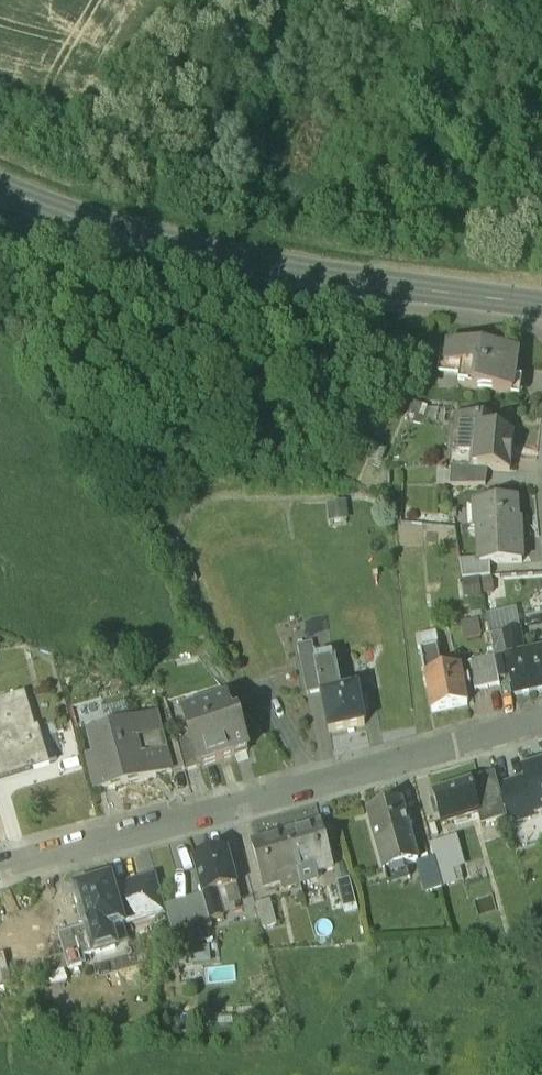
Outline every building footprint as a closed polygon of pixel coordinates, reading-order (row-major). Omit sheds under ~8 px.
[(520,350),(448,340),(444,361),(461,363),(458,382),(514,390),(520,350)] [(493,414),(456,411),(452,448),(472,450),(471,461),(471,463),(488,464),(510,466),(514,427),(492,425),(493,414)] [(471,461),(451,459),(449,479),(486,480),(488,464),(471,463),(471,461)] [(516,494),(474,496),(474,497),(480,497),(481,520),(475,520),(475,522),(479,522),(480,554),(480,558),(490,557),(523,556),(522,530),(518,530),(516,494)] [(480,554),(458,554),(462,573),(491,571),(490,557),(480,558),(480,554)] [(464,630),(484,629),(483,610),(463,611),(464,630)] [(521,620),(505,623),(510,650),(526,647),(521,620)] [(493,648),(494,653),(509,650),(510,650),(505,623),(489,625),(493,648)] [(312,632),(296,635),(305,684),(321,681),(316,654),(312,632)] [(436,637),(419,640),(431,702),(466,695),(463,676),(469,675),(467,667),(461,668),(460,658),(441,661),(439,653),(436,637)] [(509,650),(515,686),(541,682),(541,644),(526,647),(510,650),(509,650)] [(493,648),(468,652),(473,679),(497,675),(494,653),(493,648)] [(458,650),(439,653),(441,661),(460,658),(458,650)] [(333,651),(316,654),(321,681),(321,684),(339,681),(338,676),(333,651)] [(339,681),(321,684),(328,721),(363,714),(361,700),(367,699),(365,687),(359,688),(357,678),(345,680),(344,675),(338,676),(339,681)] [(0,696),(0,775),(48,762),(37,723),(34,724),(24,689),(0,696)] [(225,691),(182,703),(188,727),(196,755),(246,742),(237,709),(230,711),(225,691)] [(155,706),(129,713),(144,769),(170,762),(163,733),(155,706)] [(129,713),(87,724),(102,781),(144,769),(129,713)] [(188,727),(174,730),(182,759),(196,755),(188,727)] [(174,730),(163,733),(170,762),(182,759),(174,730)] [(523,765),(525,771),(535,807),(541,805),(541,760),(523,765)] [(494,767),(468,775),(477,804),(484,826),(508,819),(507,815),(497,779),(494,767)] [(525,771),(497,779),(507,815),(535,807),(525,771)] [(468,775),(432,785),(441,814),(477,804),(468,775)] [(400,793),(365,803),(376,836),(396,831),(409,827),(400,793)] [(315,818),(284,826),(296,869),(314,864),(327,860),(315,818)] [(276,875),(296,869),(284,826),(250,836),(262,879),(276,875)] [(409,827),(396,831),(404,855),(416,852),(409,827)] [(376,836),(383,861),(404,855),(396,831),(376,836)] [(455,833),(429,841),(431,848),(435,863),(462,855),(455,833)] [(190,850),(201,888),(208,912),(221,909),(214,883),(234,877),(230,865),(236,864),(232,850),(227,851),(224,841),(190,850)] [(431,848),(416,852),(424,885),(441,881),(435,863),(431,848)] [(296,869),(299,878),(317,872),(314,864),(296,869)] [(155,865),(109,878),(117,907),(121,919),(166,906),(164,898),(155,865)] [(347,868),(334,872),(344,905),(357,901),(347,868)] [(299,878),(296,869),(276,875),(278,883),(299,878)] [(107,871),(73,881),(84,916),(92,945),(113,939),(105,911),(117,907),(109,878),(107,871)] [(208,912),(201,888),(164,898),(166,906),(172,929),(210,919),(208,912)] [(269,892),(255,896),(261,918),(276,914),(269,892)] [(84,916),(68,921),(76,950),(92,945),(84,916)] [(76,950),(68,921),(57,924),(68,964),(79,960),(76,950)] [(193,939),(195,953),(219,949),(216,935),(193,939)] [(0,949),(0,978),(10,976),(4,948),(0,949)] [(204,956),(205,972),(237,971),(236,955),(204,956)]
